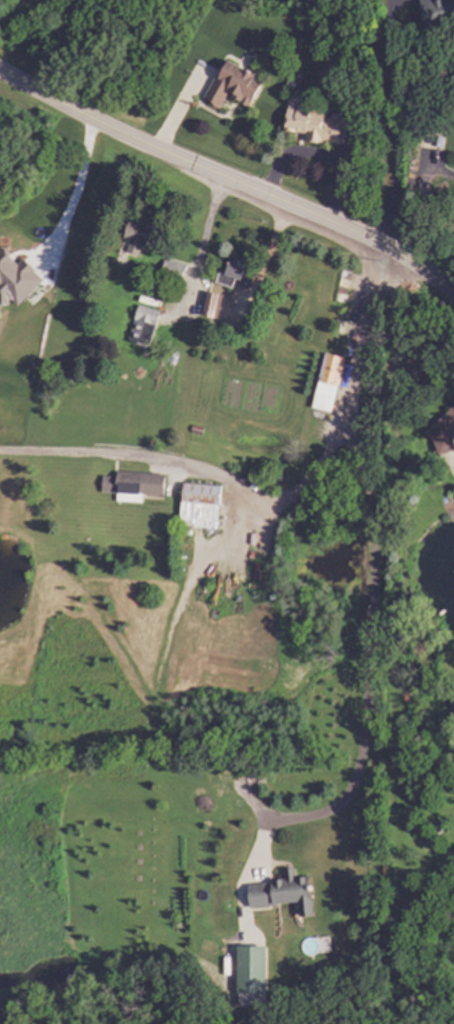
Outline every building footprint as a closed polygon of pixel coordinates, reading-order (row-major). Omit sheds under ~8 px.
[(428,29),(422,0),(453,0),(453,24),(428,29)] [(248,106),(262,79),(224,60),(203,101),(218,108),(226,94),(248,106)] [(343,120),(322,119),(324,104),(285,101),(283,131),(303,133),(303,142),(341,145),(343,120)] [(123,238),(128,240),(125,252),(138,256),(140,246),(152,250),(158,228),(128,219),(123,238)] [(16,264),(0,247),(0,302),(4,306),(10,300),(16,305),(42,280),(21,259),(16,264)] [(240,280),(246,263),(230,257),(224,274),(218,272),(214,283),(231,289),(234,279),(240,280)] [(161,269),(181,276),(185,265),(164,258),(161,269)] [(201,316),(217,319),(220,294),(204,292),(201,316)] [(157,310),(134,305),(127,342),(150,347),(157,310)] [(311,409),(331,412),(341,357),(320,353),(311,409)] [(427,432),(453,406),(453,449),(440,454),(436,441),(427,432)] [(114,501),(139,502),(139,495),(161,495),(162,474),(114,472),(114,477),(100,476),(99,492),(114,493),(114,501)] [(218,485),(180,483),(177,526),(216,528),(218,485)] [(247,907),(297,904),(298,917),(311,916),(308,877),(294,878),(293,869),(281,869),(282,881),(246,884),(247,907)] [(236,1006),(264,1005),(263,946),(235,947),(236,1006)]
